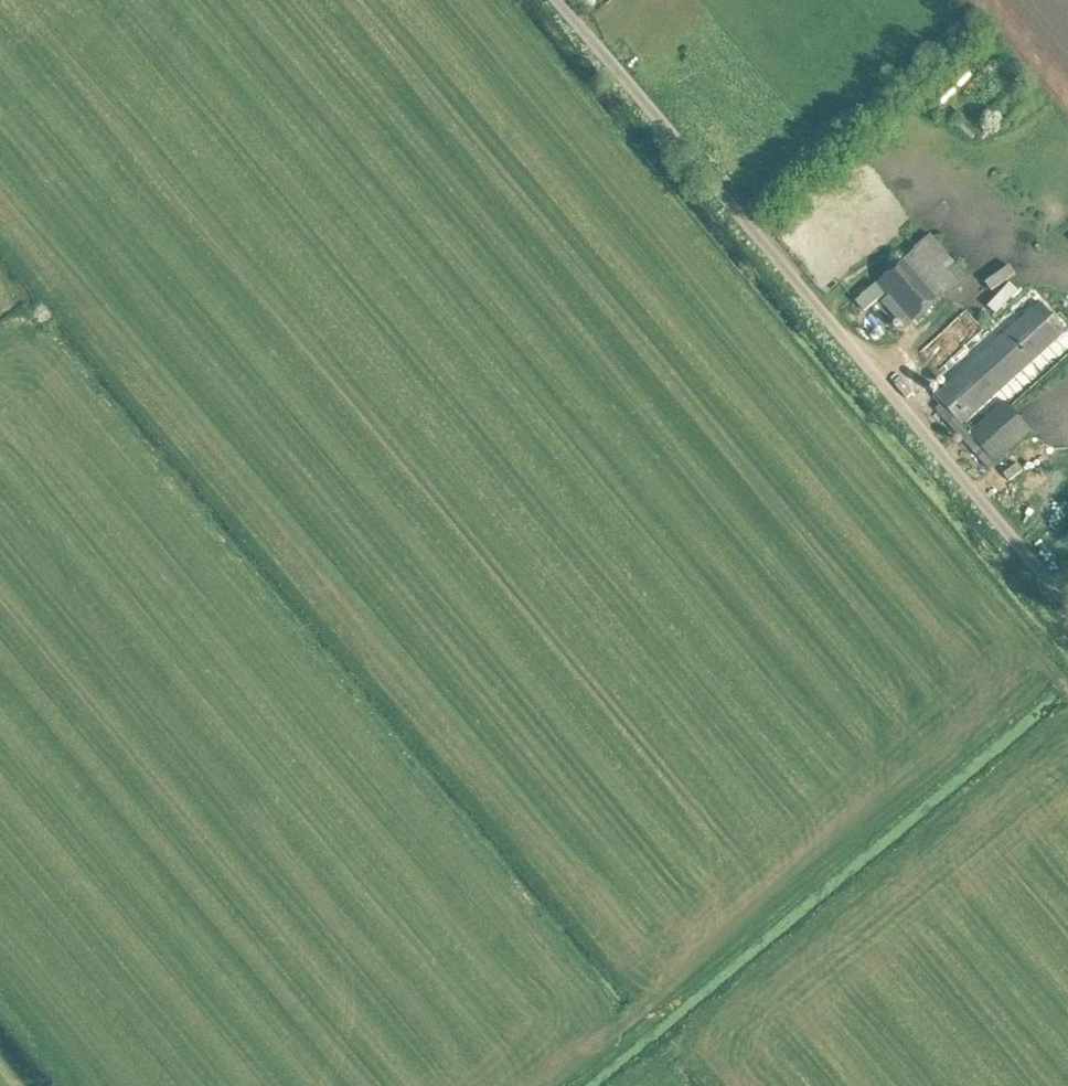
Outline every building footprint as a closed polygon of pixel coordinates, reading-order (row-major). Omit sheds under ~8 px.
[(907,257),(942,297),(964,277),(931,237),(907,257)] [(942,298),(942,297),(907,257),(877,283),(888,296),(911,323),(942,298)] [(903,331),(911,323),(888,296),(880,304),(903,331)] [(961,426),(1066,332),(1040,303),(935,397),(961,426)] [(995,464),(1031,432),(1004,402),(968,434),(995,464)]
